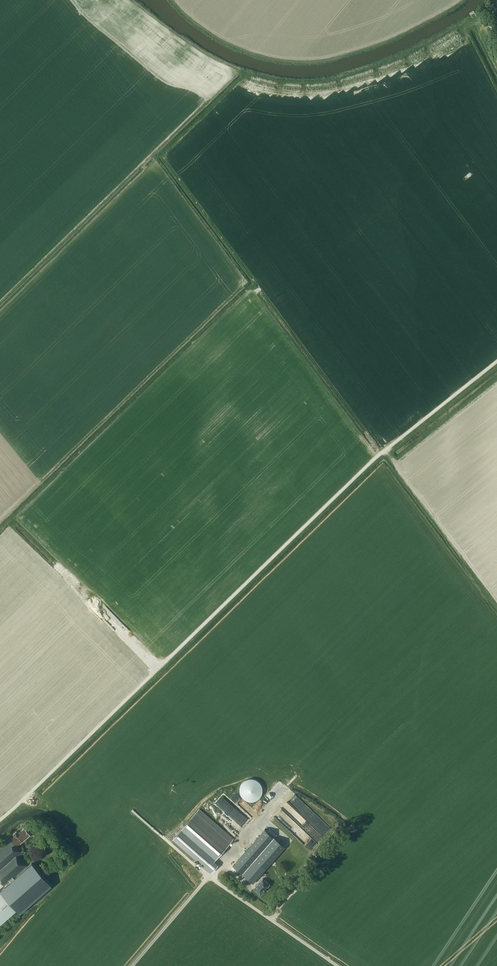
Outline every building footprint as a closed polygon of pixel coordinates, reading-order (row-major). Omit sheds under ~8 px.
[(261,799),(260,778),(251,779),(242,780),(243,800),(261,799)] [(234,839),(199,809),(179,831),(214,861),(234,839)] [(291,830),(297,823),(284,811),(279,816),(278,814),(276,816),(291,830)] [(24,828),(18,833),(17,831),(13,834),(15,836),(12,838),(11,837),(9,839),(9,838),(6,840),(0,846),(0,881),(4,886),(10,881),(13,878),(27,866),(19,857),(23,853),(17,846),(30,835),(24,828)] [(214,861),(179,831),(173,839),(211,872),(218,865),(214,861)] [(244,876),(253,883),(265,870),(262,867),(282,844),(274,837),(258,856),(248,867),(250,869),(244,876)] [(244,876),(250,869),(248,867),(258,856),(248,847),(238,859),(233,865),(244,876)] [(51,885),(47,881),(46,879),(32,863),(14,879),(13,878),(10,881),(10,882),(0,891),(0,924),(17,910),(19,913),(51,885)] [(270,884),(263,878),(253,889),(260,895),(270,884)]
